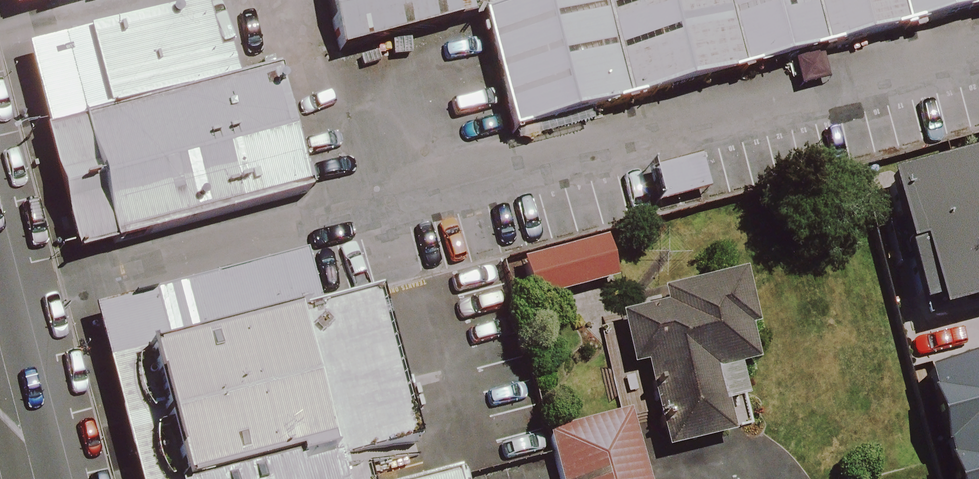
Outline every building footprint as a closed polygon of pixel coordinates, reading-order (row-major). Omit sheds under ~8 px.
[(37,15),(96,0),(34,0),(37,15)] [(335,60),(452,30),(444,0),(319,0),(335,60)] [(978,17),(978,0),(551,0),(475,23),(505,143),(978,17)] [(198,12),(50,51),(103,253),(309,199),(277,79),(232,90),(223,56),(211,60),(198,12)] [(639,176),(650,214),(708,197),(697,159),(639,176)] [(878,197),(917,339),(978,322),(978,170),(878,197)] [(613,286),(602,243),(521,265),(532,307),(613,286)] [(296,266),(113,314),(150,459),(390,398),(367,308),(312,322),(296,266)] [(750,336),(737,281),(655,301),(658,315),(612,325),(626,377),(639,374),(660,460),(727,445),(719,414),(741,407),(734,377),(751,373),(743,338),(750,336)] [(905,380),(930,478),(978,478),(978,362),(905,380)] [(150,459),(156,478),(358,478),(356,471),(406,458),(398,429),(390,398),(150,459)] [(553,478),(642,478),(625,420),(543,442),(547,459),(553,478)]
